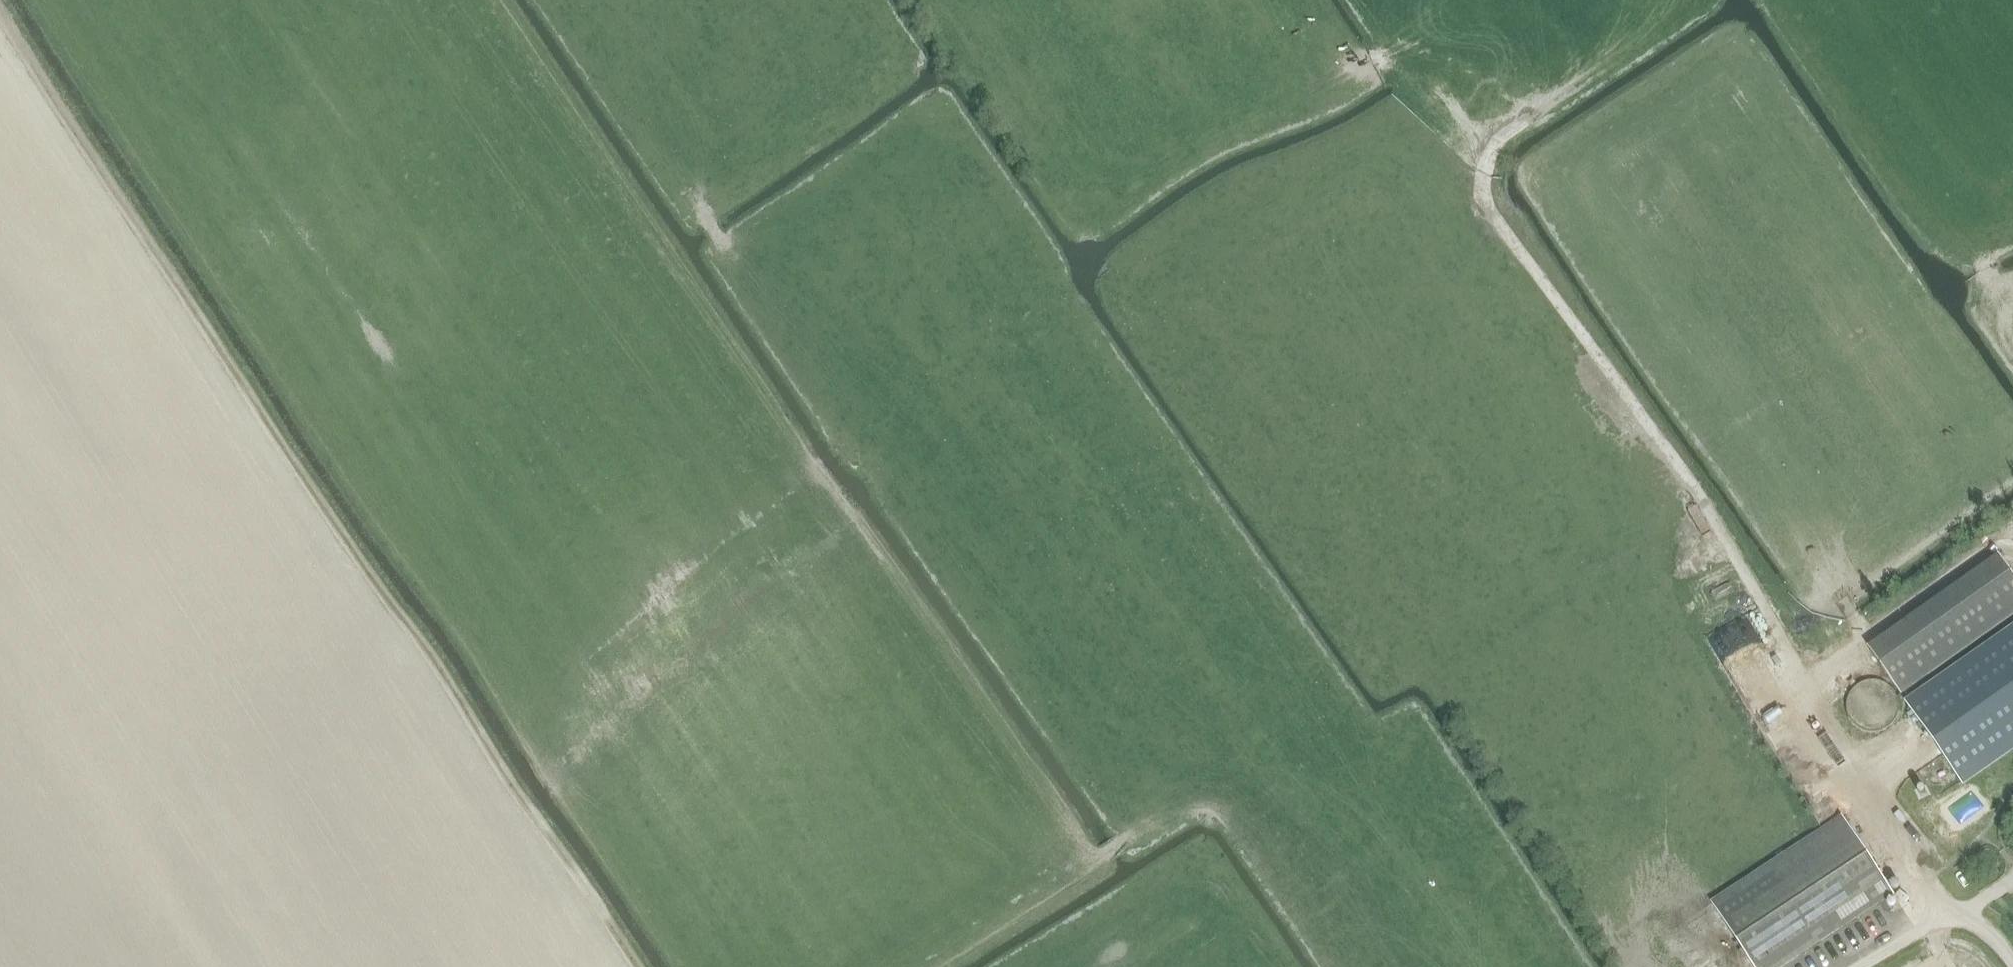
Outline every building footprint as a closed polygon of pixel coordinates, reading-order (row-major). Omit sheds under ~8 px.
[(2001,559),(1871,651),(1900,693),(2012,614),(2012,575),(2001,559)] [(1961,782),(2012,746),(2012,631),(1907,705),(1961,782)] [(1866,732),(1870,732),(1874,733),(1879,732),(1883,731),(1887,729),(1890,726),(1894,723),(1896,719),(1898,715),(1899,711),(1899,706),(1899,702),(1898,698),(1896,694),(1893,690),(1890,687),(1887,685),(1883,683),(1878,681),(1874,681),(1870,681),(1865,682),(1861,684),(1858,686),(1854,689),(1852,692),(1849,696),(1848,700),(1847,705),(1847,709),(1848,713),(1850,717),(1852,721),(1855,725),(1858,728),(1862,730),(1866,732)] [(1753,966),(1780,966),(1892,894),(1841,816),(1710,902),(1753,966)]
